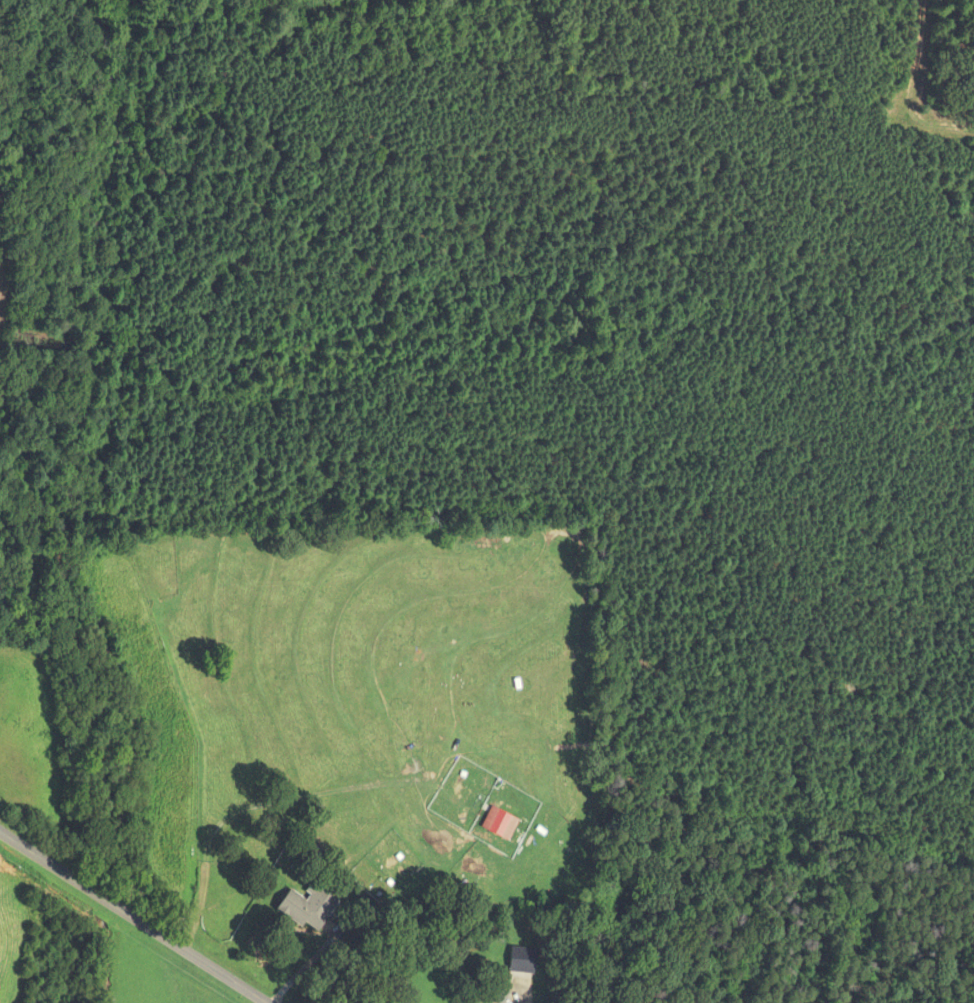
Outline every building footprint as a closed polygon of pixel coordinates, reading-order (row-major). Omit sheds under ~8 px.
[(519,819),(491,807),(481,828),(509,841),(519,819)] [(303,927),(305,923),(320,932),(330,916),(289,890),(276,911),(303,927)] [(535,948),(510,948),(510,975),(535,975),(535,948)]
